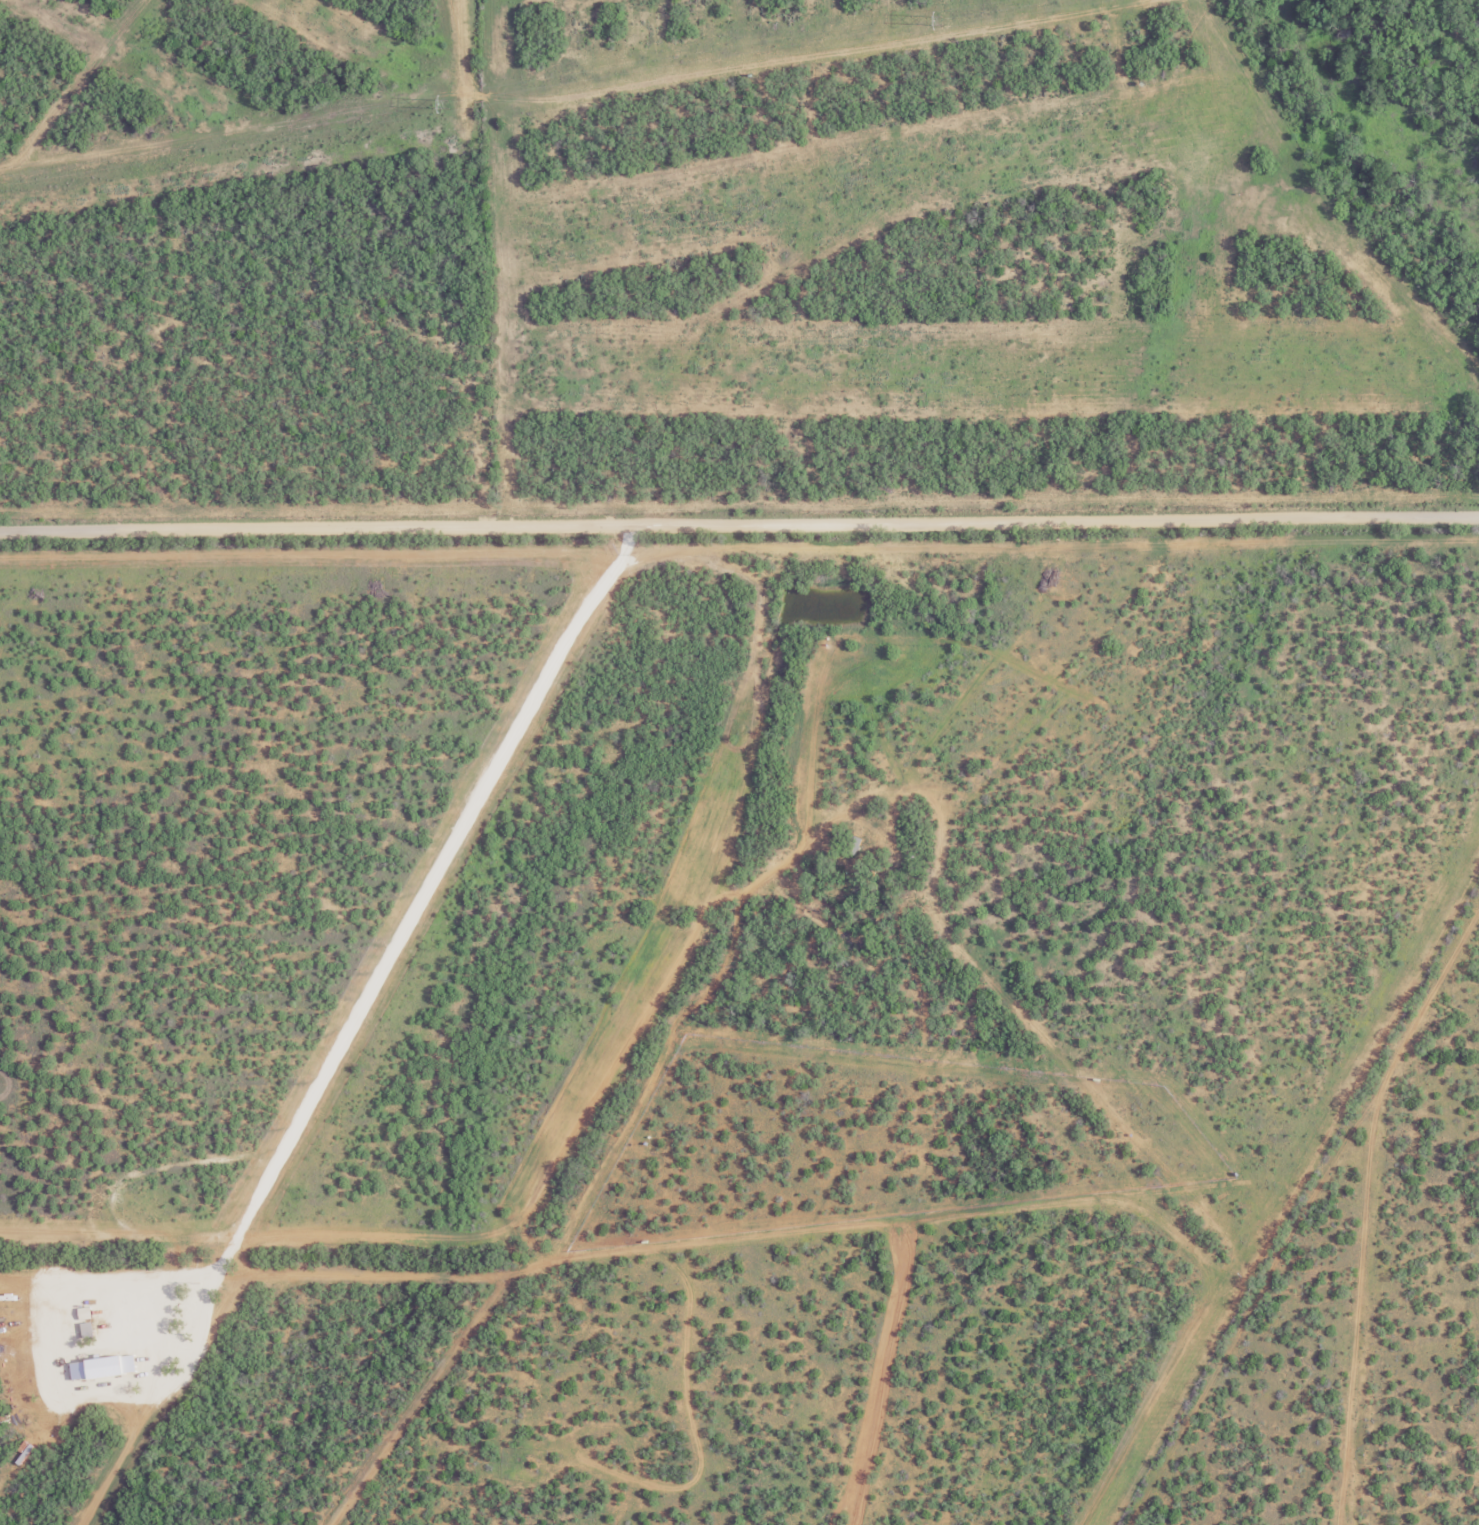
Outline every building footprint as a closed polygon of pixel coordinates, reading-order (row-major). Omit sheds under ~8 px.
[(136,1312),(169,1301),(163,1285),(114,1302),(125,1333),(142,1328),(136,1312)]
